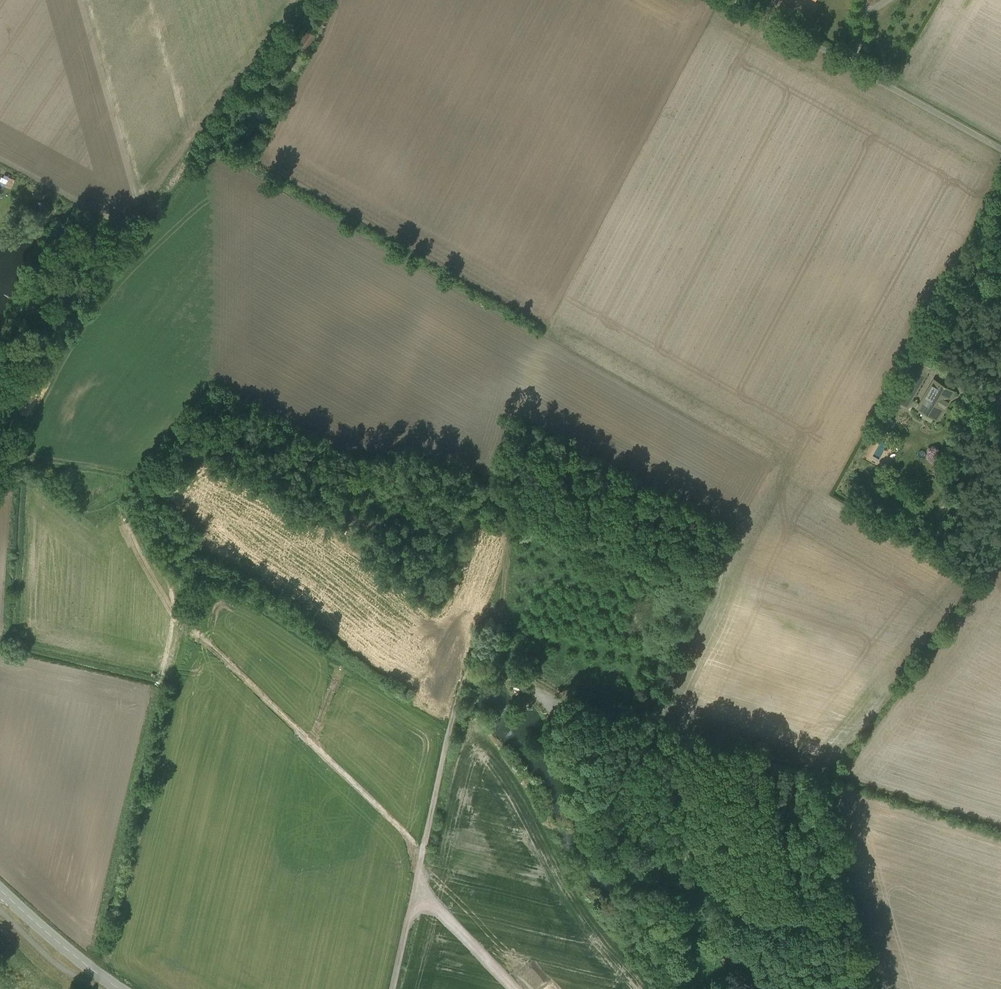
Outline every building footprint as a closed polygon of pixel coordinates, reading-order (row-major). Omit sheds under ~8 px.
[(299,43),(309,49),(317,35),(307,29),(299,43)] [(913,367),(898,393),(911,400),(926,375),(913,367)] [(943,384),(934,379),(918,408),(937,419),(954,390),(945,385),(946,384),(944,383),(943,384)] [(886,417),(884,426),(892,427),(893,418),(886,417)]
